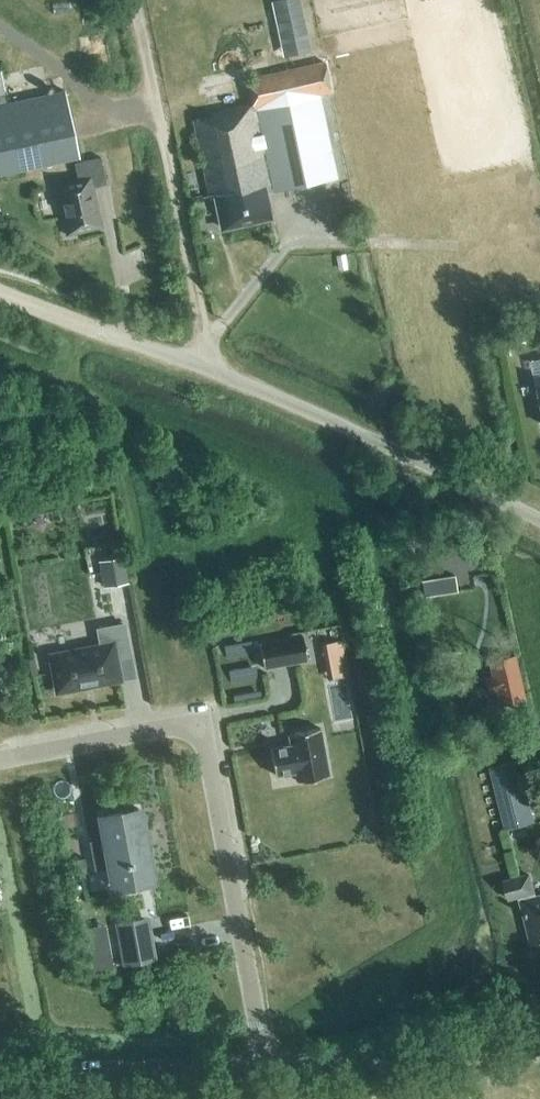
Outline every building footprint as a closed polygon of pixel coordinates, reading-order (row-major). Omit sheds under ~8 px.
[(285,57),(320,49),(309,0),(272,0),(285,57)] [(270,217),(264,192),(336,176),(318,94),(330,92),(324,62),(246,79),(250,99),(245,100),(246,104),(209,112),(210,116),(192,120),(209,199),(215,197),(222,228),(270,217)] [(0,73),(0,174),(79,157),(65,91),(7,104),(0,73)] [(68,233),(100,226),(92,188),(106,184),(100,157),(74,163),(78,181),(58,185),(68,233)] [(192,209),(204,206),(201,194),(190,197),(192,209)] [(103,587),(127,583),(122,557),(98,561),(103,587)] [(77,691),(76,687),(119,679),(115,658),(130,655),(124,624),(97,629),(101,646),(51,656),(58,691),(61,690),(62,693),(77,691)] [(264,668),(307,660),(302,635),(259,643),(264,668)] [(328,676),(350,672),(343,635),(321,638),(328,676)] [(525,687),(517,654),(494,659),(501,693),(525,687)] [(328,775),(320,728),(288,734),(290,745),(270,749),(275,775),(295,771),(297,781),(328,775)] [(505,829),(534,822),(519,760),(490,767),(505,829)] [(157,883),(143,805),(96,814),(100,839),(89,841),(94,870),(106,868),(110,891),(157,883)] [(84,858),(72,860),(73,869),(86,866),(84,858)] [(519,900),(536,895),(530,872),(503,880),(509,901),(519,898),(519,900)] [(522,902),(532,943),(539,940),(539,897),(522,902)] [(106,920),(84,923),(91,967),(113,963),(106,920)] [(126,963),(152,958),(145,920),(119,924),(126,963)]
